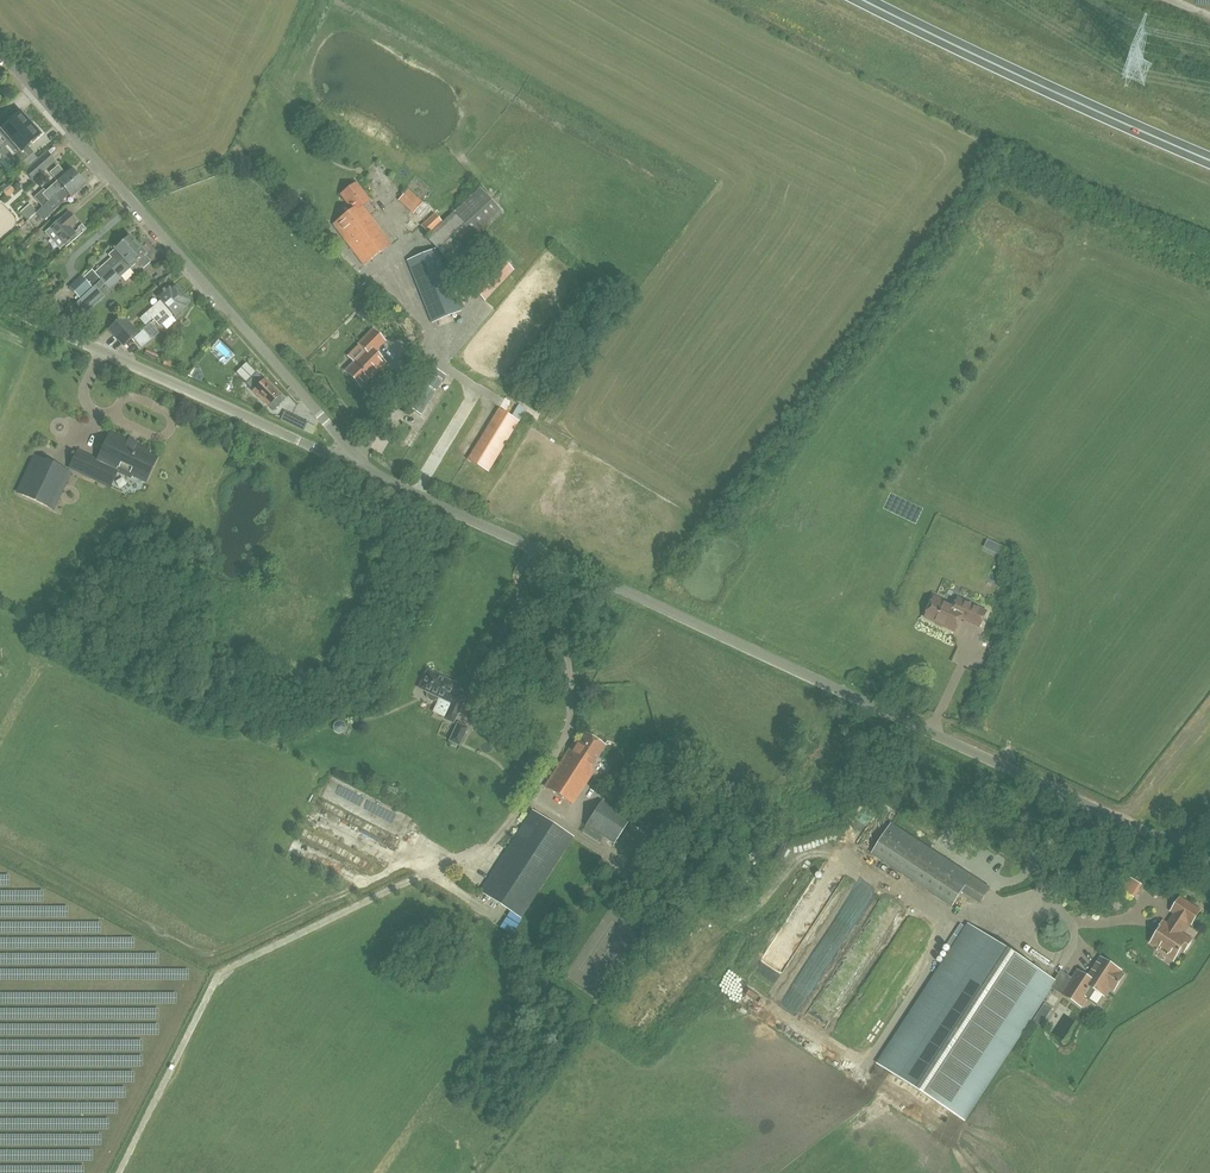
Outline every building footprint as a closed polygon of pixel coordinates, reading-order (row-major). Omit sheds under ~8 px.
[(0,118),(0,133),(9,143),(30,124),(27,120),(29,119),(24,112),(22,114),(20,112),(7,124),(1,117),(0,118)] [(30,124),(9,143),(18,154),(14,158),(21,165),(33,154),(28,147),(41,135),(39,134),(41,132),(36,126),(34,128),(30,124)] [(46,153),(24,172),(33,182),(56,162),(46,153)] [(43,195),(49,202),(77,177),(70,169),(65,173),(59,166),(50,174),(57,182),(43,195)] [(49,202),(43,207),(38,212),(37,213),(44,220),(64,202),(64,201),(70,196),(72,198),(86,186),(77,177),(49,202)] [(352,210),(333,225),(363,265),(391,245),(362,207),(370,201),(356,184),(341,195),(352,210)] [(429,235),(426,237),(451,264),(479,237),(504,213),(480,188),(443,222),(429,235)] [(408,190),(400,199),(415,212),(423,203),(408,190)] [(28,221),(30,219),(37,213),(38,212),(30,204),(22,211),(20,213),(28,221)] [(69,213),(55,226),(53,223),(49,227),(50,228),(45,233),(61,251),(83,233),(79,228),(74,233),(70,228),(77,222),(69,213)] [(112,269),(137,246),(129,237),(115,250),(109,255),(111,258),(95,273),(95,274),(87,281),(82,277),(70,288),(79,298),(91,286),(99,279),(100,280),(112,269)] [(115,282),(131,268),(138,262),(143,268),(150,262),(145,256),(145,255),(137,246),(112,269),(100,280),(105,285),(112,278),(115,282)] [(461,312),(436,249),(407,261),(432,323),(461,312)] [(515,271),(502,260),(473,291),(485,301),(515,271)] [(10,285),(14,290),(16,292),(18,291),(29,280),(23,274),(10,285)] [(154,320),(183,294),(175,285),(170,289),(168,287),(158,297),(161,301),(148,313),(154,320)] [(105,297),(99,291),(95,287),(77,305),(87,315),(105,297)] [(186,307),(191,303),(183,294),(154,320),(160,327),(174,315),(177,319),(188,309),(186,307)] [(56,316),(63,310),(57,304),(51,309),(56,316)] [(81,320),(77,328),(84,331),(87,322),(81,320)] [(127,323),(113,335),(123,346),(137,334),(127,323)] [(144,330),(134,339),(142,348),(153,339),(151,338),(158,332),(151,324),(144,330)] [(354,363),(345,371),(361,386),(374,372),(375,373),(385,363),(373,352),(374,352),(378,347),(384,342),(372,330),(358,344),(365,351),(354,363)] [(160,356),(146,349),(144,354),(158,361),(160,356)] [(165,359),(163,364),(169,368),(172,363),(165,359)] [(420,418),(437,390),(445,376),(427,365),(402,407),(420,418)] [(257,373),(247,383),(254,390),(253,391),(268,407),(269,406),(275,400),(280,404),(285,399),(265,379),(264,380),(257,373)] [(499,409),(486,429),(507,442),(519,421),(512,417),(499,409)] [(285,411),(280,420),(305,432),(309,424),(309,423),(285,411)] [(507,442),(486,429),(467,461),(489,474),(507,442)] [(140,447),(136,445),(135,445),(134,446),(128,444),(128,442),(127,442),(127,441),(110,433),(97,460),(78,451),(70,468),(97,481),(104,465),(118,472),(131,478),(132,475),(145,482),(156,458),(148,454),(149,452),(146,450),(140,447)] [(17,493),(53,509),(70,473),(35,456),(17,493)] [(987,612),(966,602),(958,598),(954,607),(935,598),(925,617),(955,631),(961,618),(965,620),(980,627),(987,612)] [(455,684),(427,671),(419,688),(427,692),(426,695),(428,699),(430,701),(434,701),(437,700),(432,712),(444,718),(453,722),(464,699),(455,695),(455,696),(450,694),(455,684)] [(451,739),(459,743),(467,726),(458,722),(451,739)] [(591,768),(605,746),(585,733),(578,744),(575,742),(546,787),(572,804),(594,770),(591,768)] [(630,823),(661,843),(678,817),(647,797),(630,823)] [(615,843),(629,820),(601,803),(587,826),(615,843)] [(533,812),(482,891),(521,917),(573,838),(533,812)] [(872,854),(952,906),(963,891),(981,902),(990,888),(892,824),(872,854)] [(753,854),(746,859),(750,866),(757,861),(753,854)] [(1163,926),(1152,943),(1160,948),(1159,950),(1167,956),(1173,948),(1178,952),(1177,953),(1178,954),(1181,949),(1183,950),(1186,950),(1191,942),(1190,939),(1188,938),(1181,933),(1188,922),(1191,924),(1200,910),(1181,898),(1172,911),(1175,913),(1168,924),(1164,922),(1162,925),(1163,926)] [(964,1121),(1056,981),(969,924),(878,1064),(964,1121)] [(1084,977),(1085,976),(1078,971),(1062,994),(1081,1006),(1087,998),(1084,996),(1088,990),(1091,991),(1093,988),(1104,995),(1110,987),(1112,989),(1116,988),(1122,979),(1121,974),(1119,973),(1120,971),(1101,958),(1097,963),(1098,964),(1094,970),(1093,970),(1087,979),(1084,977)] [(1047,1018),(1038,1013),(1033,1021),(1041,1027),(1047,1018)]
